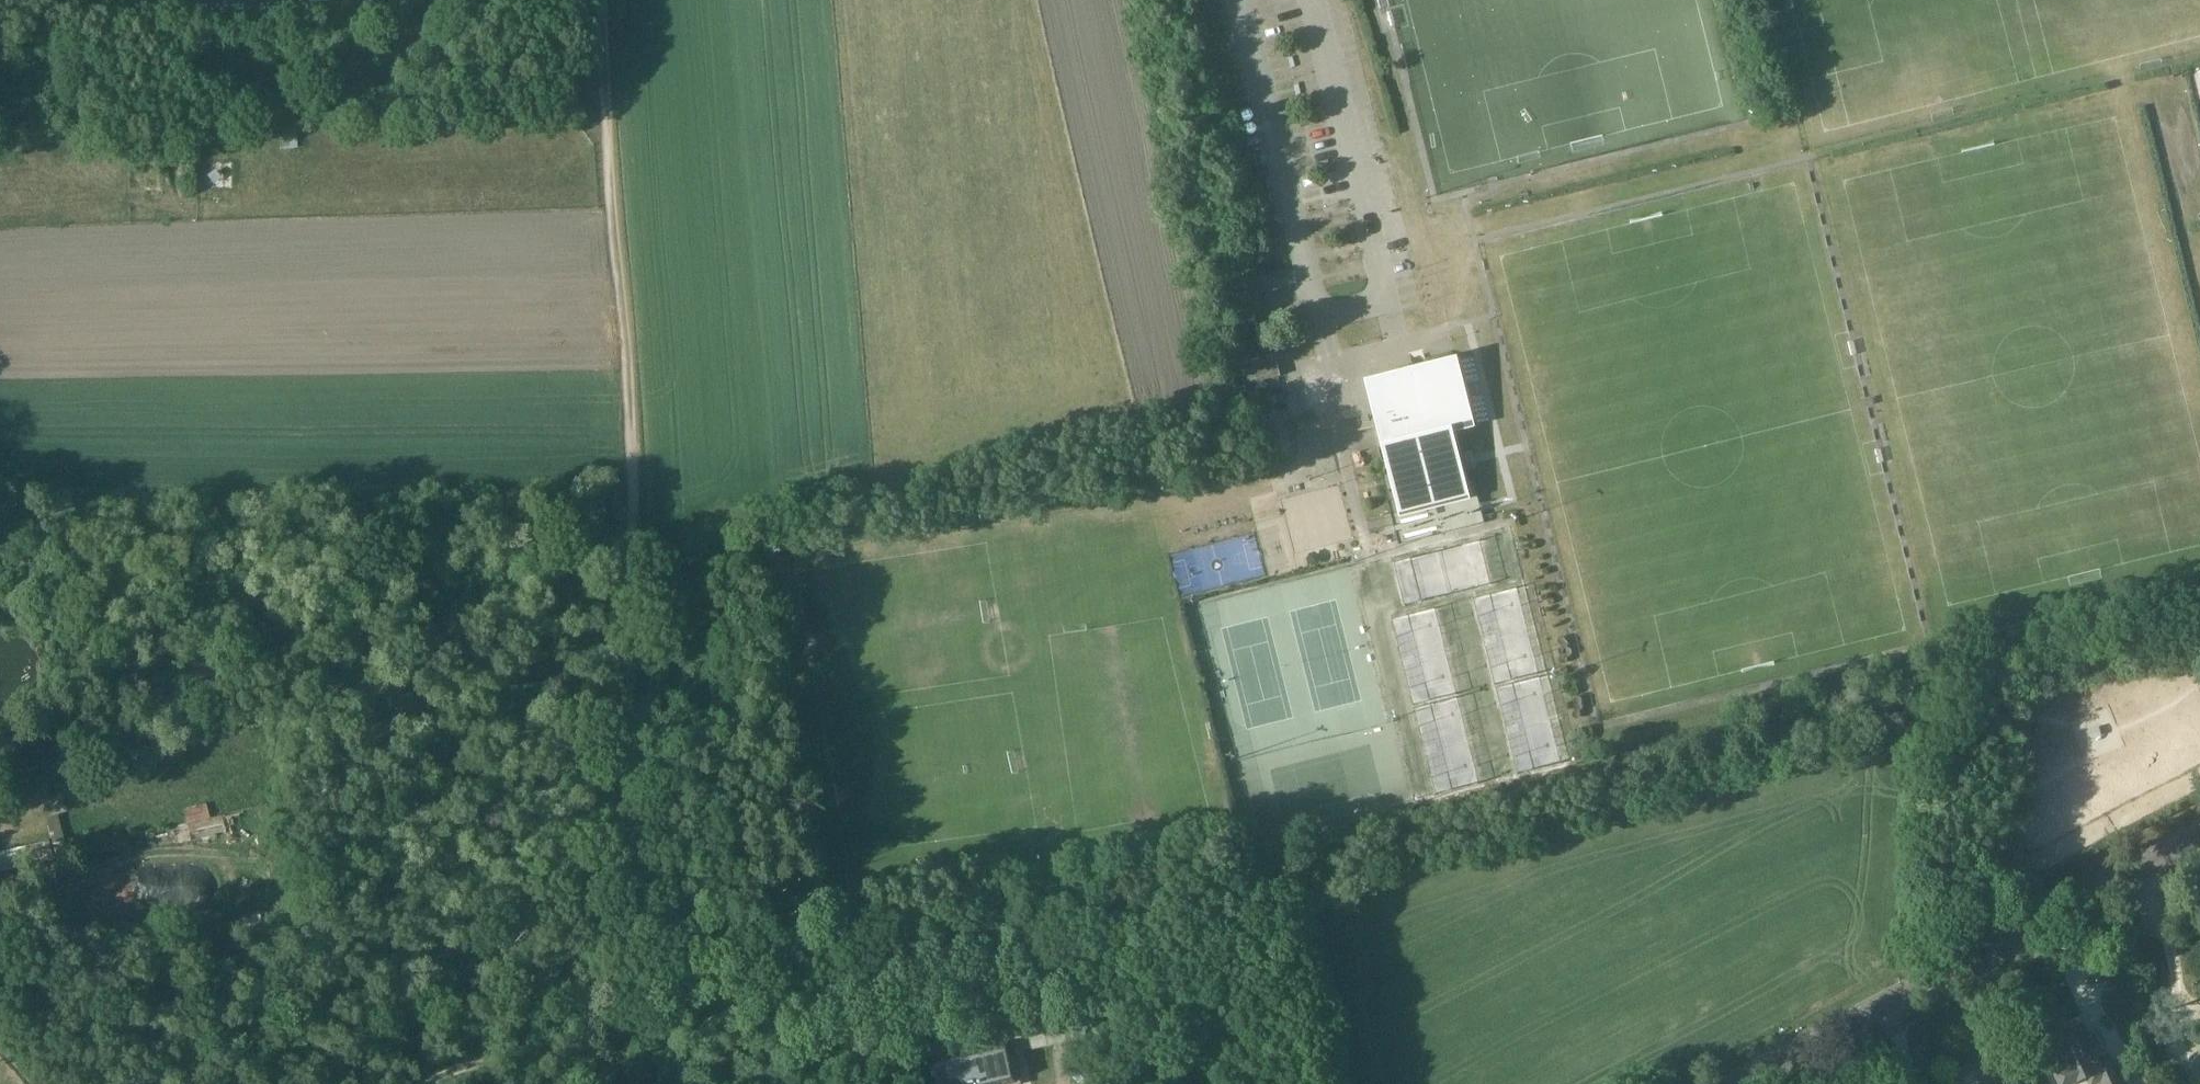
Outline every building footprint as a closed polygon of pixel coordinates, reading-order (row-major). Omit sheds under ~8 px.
[(298,133),(281,134),(282,150),(298,149),(298,133)] [(1473,427),(1456,361),(1390,378),(1401,422),(1380,428),(1402,514),(1392,517),(1400,547),(1486,525),(1478,494),(1468,496),(1452,432),(1473,427)] [(1286,403),(1284,394),(1276,396),(1278,405),(1286,403)] [(184,809),(187,823),(210,818),(206,804),(184,809)] [(189,840),(201,838),(198,822),(187,825),(189,840)] [(39,862),(34,843),(0,852),(0,871),(39,862)] [(2053,1038),(2067,1068),(2054,1074),(2058,1083),(2074,1083),(2088,1078),(2090,1083),(2097,1083),(2102,1082),(2103,1083),(2123,1083),(2112,1060),(2099,1065),(2082,1026),(2053,1038)] [(925,1083),(977,1083),(1017,1075),(1010,1031),(917,1046),(925,1083)] [(1994,1070),(1988,1071),(1984,1067),(1968,1070),(1965,1077),(1958,1079),(1959,1083),(1998,1083),(1994,1070)]
